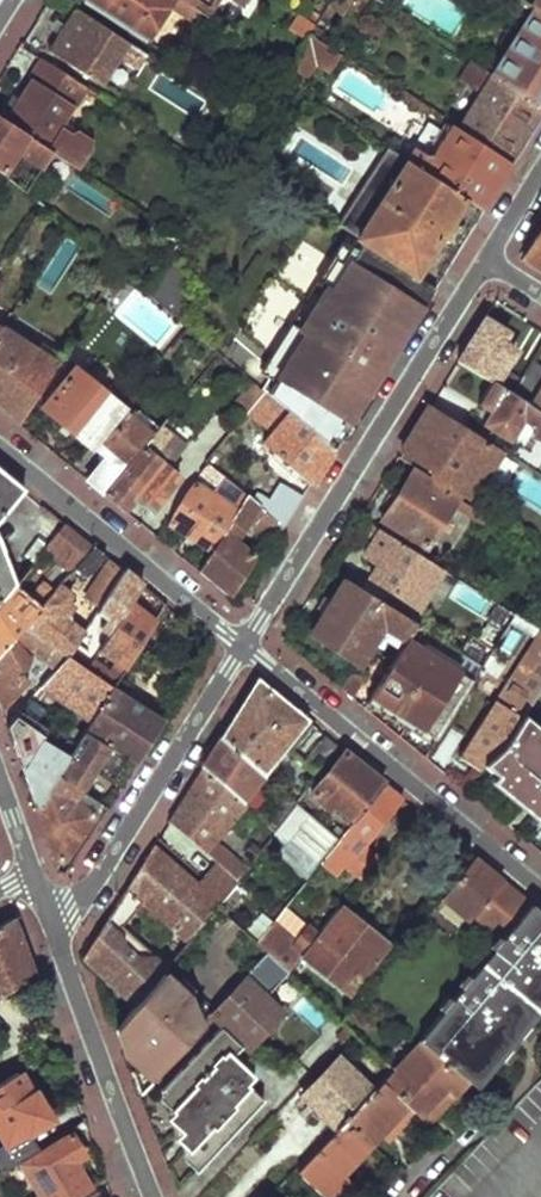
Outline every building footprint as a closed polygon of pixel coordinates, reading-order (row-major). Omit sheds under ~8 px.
[(147,44),(169,9),(193,24),(199,14),(179,0),(85,0),(84,3),(147,44)] [(199,14),(207,18),(218,0),(179,0),(199,14)] [(324,9),(340,19),(352,0),(330,0),(324,9)] [(540,107),(540,14),(519,0),(510,0),(505,8),(526,21),(491,75),(540,107)] [(540,14),(540,0),(519,0),(540,14)] [(50,51),(102,86),(118,60),(135,71),(144,58),(75,12),(50,51)] [(306,21),(289,49),(296,54),(308,35),(314,26),(306,21)] [(296,54),(280,79),(293,87),(313,55),(320,43),(308,35),(296,54)] [(482,41),(490,46),(494,39),(487,35),(482,41)] [(313,55),(332,67),(339,56),(320,43),(313,55)] [(4,124),(65,163),(73,150),(56,138),(86,90),(43,63),(4,124)] [(511,166),(540,117),(540,107),(491,75),(474,64),(465,77),(480,86),(453,129),(511,166)] [(2,176),(17,151),(38,164),(41,161),(60,172),(65,163),(4,124),(0,121),(0,175),(2,176)] [(403,158),(483,210),(511,166),(453,129),(448,126),(443,135),(428,159),(418,152),(410,147),(403,158)] [(433,129),(418,152),(428,159),(443,135),(433,129)] [(355,237),(434,287),(483,210),(403,158),(385,147),(336,224),(355,237)] [(540,275),(540,228),(520,262),(540,275)] [(434,287),(355,237),(259,390),(262,393),(272,401),(290,416),(331,451),(434,287)] [(107,264),(93,286),(102,293),(116,271),(107,264)] [(458,361),(493,384),(514,352),(499,342),(506,333),(485,319),(458,361)] [(16,424),(56,362),(1,326),(0,328),(0,411),(16,424)] [(66,348),(76,354),(84,343),(73,337),(66,348)] [(540,414),(540,368),(529,361),(521,372),(508,393),(540,414)] [(41,406),(90,448),(92,447),(105,457),(85,481),(100,494),(150,435),(148,433),(153,425),(140,415),(134,422),(126,416),(129,413),(68,363),(45,391),(49,396),(41,406)] [(498,387),(508,393),(521,372),(511,366),(498,387)] [(242,393),(233,404),(245,413),(262,393),(259,390),(241,375),(233,385),(242,393)] [(508,442),(522,420),(534,428),(530,434),(540,441),(540,414),(508,393),(498,387),(493,384),(478,405),(489,413),(482,425),(508,442)] [(245,413),(256,422),(272,401),(262,393),(245,413)] [(401,449),(447,478),(467,447),(482,457),(499,467),(508,452),(430,405),(401,449)] [(331,451),(290,416),(271,439),(258,429),(253,435),(266,446),(265,448),(309,485),(331,451)] [(184,447),(158,425),(150,435),(100,494),(122,512),(135,496),(152,511),(181,476),(169,465),(184,447)] [(447,478),(443,485),(459,495),(466,484),(482,457),(467,447),(447,478)] [(197,472),(214,487),(222,476),(206,462),(197,472)] [(414,470),(384,516),(427,543),(452,506),(470,517),(475,507),(414,470)] [(22,489),(0,471),(0,517),(22,489)] [(459,495),(490,514),(496,503),(466,484),(459,495)] [(194,485),(169,523),(210,550),(236,510),(194,485)] [(236,510),(210,550),(196,573),(225,596),(254,552),(239,542),(247,526),(270,548),(283,528),(245,496),(236,510)] [(374,560),(366,573),(394,590),(409,565),(435,581),(443,570),(367,523),(363,529),(372,534),(362,552),(374,560)] [(92,546),(66,525),(43,552),(68,573),(70,570),(92,546)] [(70,570),(83,581),(104,556),(92,546),(70,570)] [(13,587),(0,552),(0,602),(13,587)] [(109,561),(81,596),(97,608),(122,571),(109,561)] [(122,571),(97,608),(107,615),(102,622),(106,625),(111,619),(116,622),(129,604),(140,586),(122,571)] [(19,629),(42,602),(56,586),(48,578),(28,601),(13,587),(0,602),(0,649),(19,629)] [(412,621),(344,579),(311,631),(357,661),(378,626),(401,640),(412,621)] [(456,585),(451,598),(483,609),(487,596),(456,585)] [(66,628),(52,619),(51,617),(51,614),(53,610),(42,602),(19,629),(63,658),(81,631),(70,623),(66,628)] [(83,672),(108,689),(111,684),(151,621),(129,604),(116,622),(96,652),(111,662),(106,671),(91,660),(83,672)] [(459,651),(481,664),(492,649),(497,639),(513,615),(497,605),(475,640),(468,636),(459,651)] [(513,615),(497,639),(515,649),(530,625),(513,615)] [(436,735),(481,664),(459,651),(412,621),(401,640),(369,694),(436,735)] [(492,649),(517,666),(540,631),(530,625),(515,649),(497,639),(492,649)] [(0,649),(0,710),(25,684),(20,672),(30,660),(49,674),(63,658),(19,629),(0,649)] [(471,736),(496,753),(503,745),(520,718),(536,691),(540,683),(540,632),(540,631),(517,666),(471,736)] [(49,674),(36,689),(88,721),(108,689),(83,672),(63,658),(49,674)] [(220,740),(262,775),(304,722),(256,683),(220,740)] [(83,728),(123,756),(134,764),(162,720),(111,684),(108,689),(88,721),(83,728)] [(29,698),(6,726),(13,746),(27,728),(44,708),(29,698)] [(540,822),(540,734),(520,718),(503,745),(496,753),(486,765),(500,778),(495,785),(540,822)] [(13,746),(34,806),(55,773),(66,755),(27,728),(13,746)] [(66,755),(55,773),(80,791),(94,771),(108,781),(123,756),(83,728),(66,755)] [(320,735),(302,766),(317,777),(338,749),(320,735)] [(199,771),(239,804),(262,775),(220,740),(199,771)] [(312,796),(350,827),(383,786),(344,755),(312,796)] [(166,822),(216,863),(236,879),(244,869),(213,845),(243,807),(239,804),(199,771),(166,822)] [(34,806),(52,860),(64,855),(89,814),(98,819),(105,810),(80,791),(55,773),(34,806)] [(288,797),(297,805),(303,797),(276,777),(271,783),(288,797)] [(401,801),(383,786),(350,827),(343,835),(339,840),(320,864),(332,874),(335,870),(343,877),(349,871),(366,848),(364,847),(401,801)] [(297,805),(288,797),(265,825),(274,833),(297,805)] [(331,833),(339,840),(343,835),(334,828),(331,833)] [(215,905),(195,888),(150,848),(78,959),(130,1009),(139,997),(158,974),(215,905)] [(376,856),(366,848),(349,871),(359,878),(376,856)] [(422,1041),(373,1092),(336,1130),(297,1170),(324,1196),(343,1196),(354,1186),(343,1176),(380,1138),(394,1123),(401,1129),(417,1113),(420,1117),(444,1092),(451,1099),(468,1081),(477,1089),(540,1012),(540,915),(472,859),(439,898),(499,947),(421,1039),(422,1041)] [(215,905),(236,879),(216,863),(195,888),(215,905)] [(270,924),(291,941),(303,926),(307,922),(286,904),(270,924)] [(300,967),(345,1002),(389,946),(340,908),(316,937),(291,969),(296,972),(300,967)] [(33,977),(23,949),(12,919),(0,926),(0,997),(33,977)] [(267,953),(278,963),(288,973),(291,969),(316,937),(303,926),(291,941),(270,924),(255,941),(267,953)] [(201,1023),(206,1029),(211,1023),(217,1030),(237,1047),(243,1053),(280,1016),(254,990),(278,963),(267,953),(206,1018),(201,1023)] [(288,973),(293,978),(296,972),(291,969),(288,973)] [(206,1018),(158,974),(139,997),(185,1040),(201,1023),(206,1018)] [(149,1078),(185,1040),(139,997),(130,1009),(112,1030),(120,1051),(149,1078)] [(302,997),(291,1008),(319,1036),(330,1024),(302,997)] [(160,1093),(192,1172),(258,1102),(242,1088),(251,1077),(229,1057),(237,1047),(217,1030),(160,1093)] [(251,1077),(268,1059),(243,1053),(237,1047),(229,1057),(251,1077)] [(149,1078),(120,1051),(135,1092),(149,1078)] [(302,1097),(336,1130),(373,1092),(338,1059),(302,1097)] [(5,1146),(27,1133),(28,1135),(49,1122),(33,1096),(31,1097),(17,1075),(0,1086),(0,1139),(5,1146)] [(444,1092),(420,1117),(426,1123),(451,1099),(444,1092)] [(380,1138),(386,1145),(401,1129),(394,1123),(380,1138)] [(35,1196),(77,1196),(87,1191),(72,1166),(82,1160),(67,1137),(18,1169),(35,1196)] [(361,1193),(354,1186),(343,1196),(357,1196),(361,1193)]
